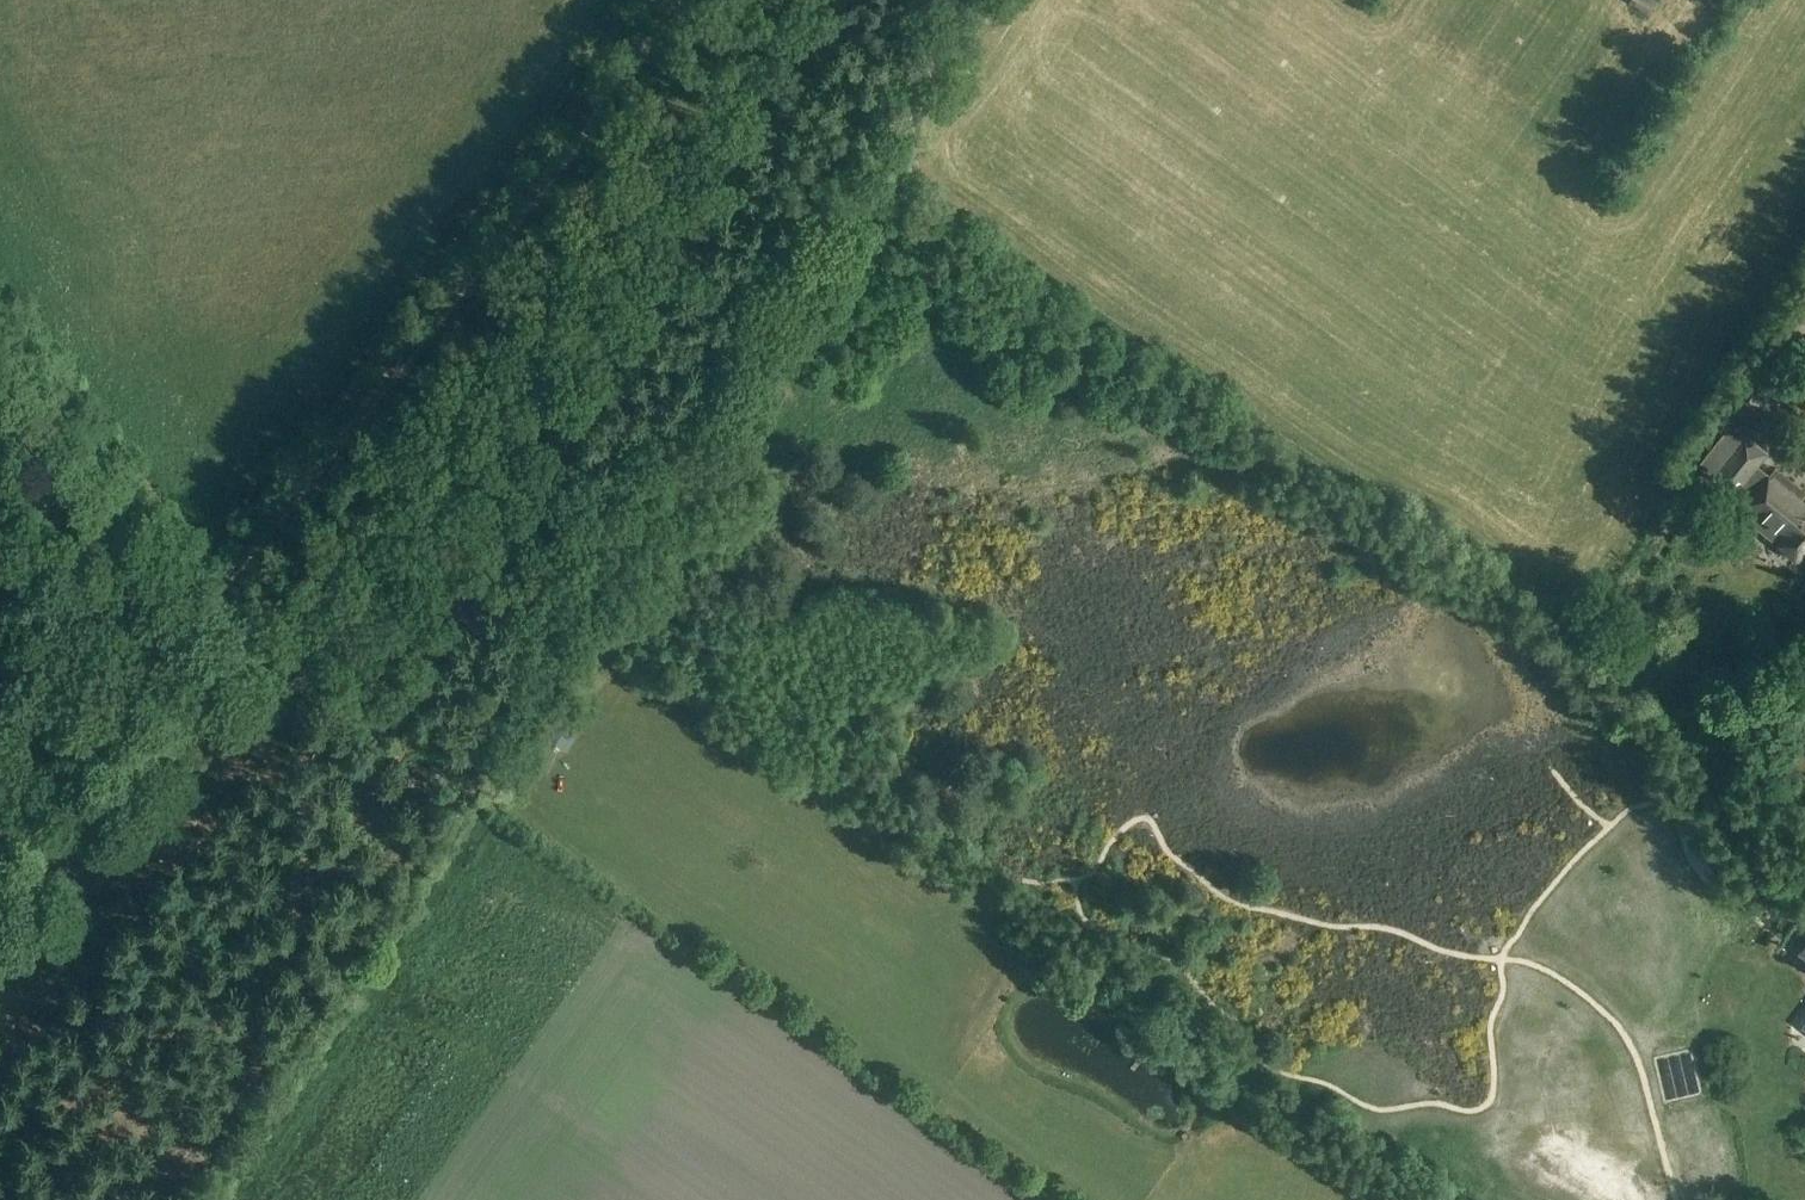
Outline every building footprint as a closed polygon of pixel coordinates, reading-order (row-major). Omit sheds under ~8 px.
[(1626,4),(1649,17),(1659,0),(1658,0),(1629,0),(1626,4)] [(1744,434),(1743,435),(1730,424),(1698,464),(1744,502),(1737,511),(1796,559),(1804,548),(1804,505),(1761,469),(1759,471),(1755,468),(1759,464),(1757,463),(1766,452),(1744,434)]
